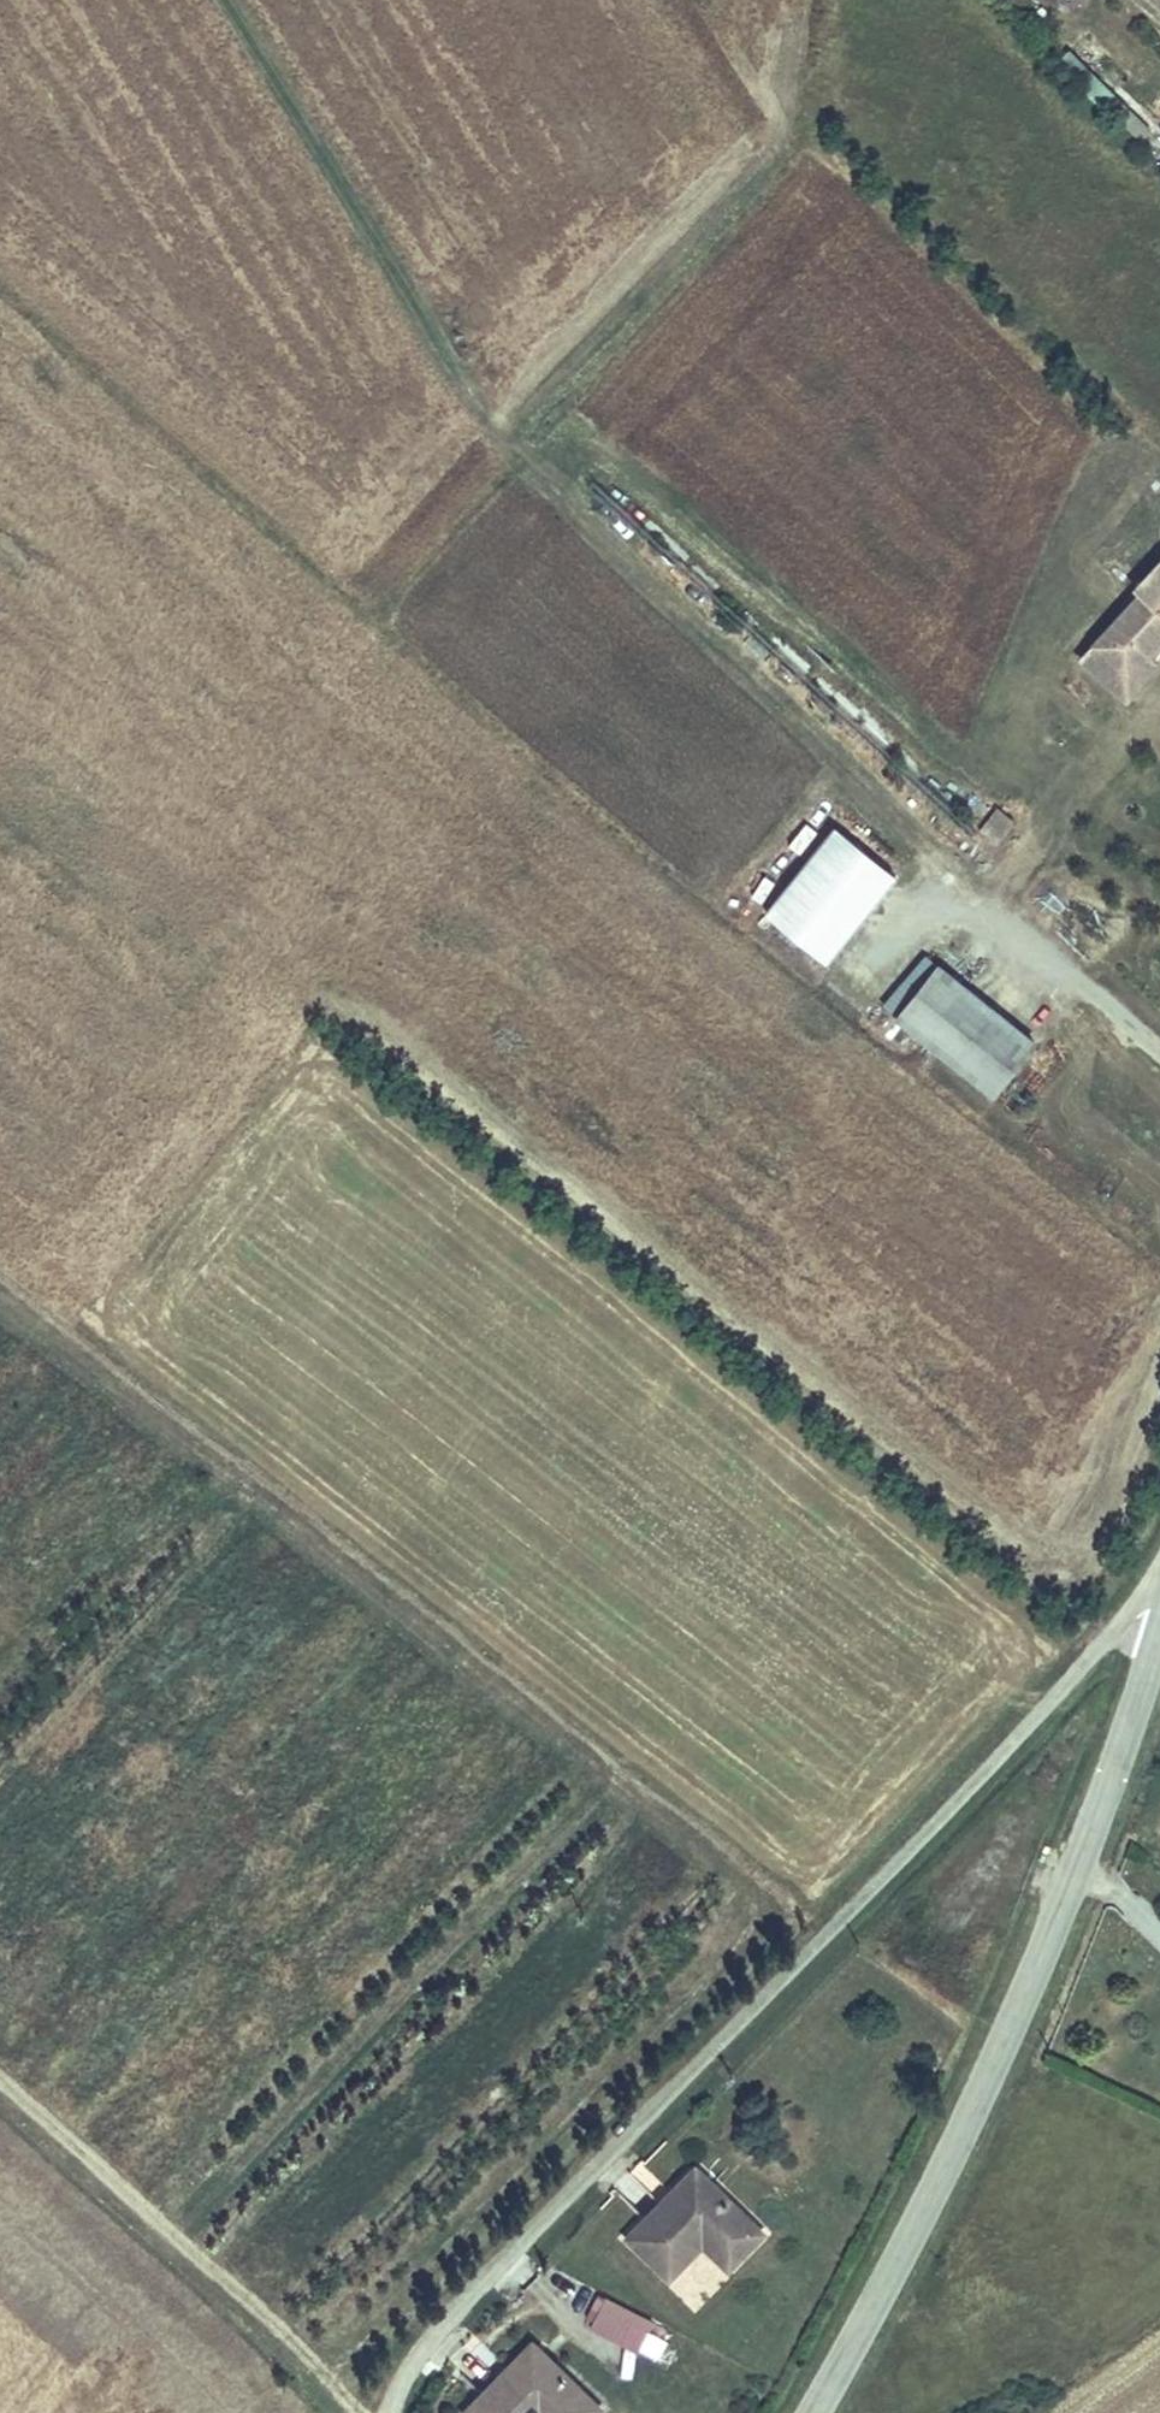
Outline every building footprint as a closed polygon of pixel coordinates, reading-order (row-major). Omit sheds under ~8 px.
[(1092,643),(1116,664),(1136,641),(1143,647),(1159,627),(1159,547),(1135,576),(1143,583),(1092,643)] [(1123,696),(1156,658),(1143,647),(1136,641),(1116,664),(1092,643),(1078,657),(1123,696)] [(996,798),(984,813),(1001,828),(1014,813),(996,798)] [(759,909),(823,959),(897,868),(833,817),(759,909)] [(937,956),(895,1011),(989,1084),(1031,1029),(937,956)] [(667,2271),(702,2238),(732,2266),(767,2231),(697,2165),(676,2189),(689,2200),(676,2212),(665,2201),(631,2235),(667,2271)] [(587,2325),(638,2350),(653,2318),(602,2293),(587,2325)] [(529,2351),(511,2371),(522,2381),(511,2395),(500,2385),(475,2412),(596,2412),(529,2351)]
